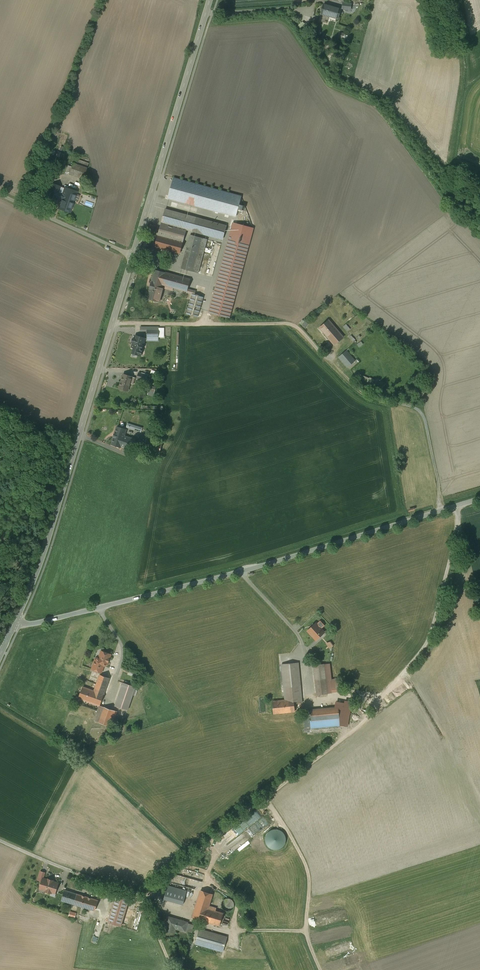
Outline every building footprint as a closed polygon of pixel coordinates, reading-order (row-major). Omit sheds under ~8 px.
[(344,9),(353,10),(354,3),(345,2),(344,9)] [(340,9),(324,4),(321,14),(330,16),(337,18),(340,9)] [(330,16),(321,14),(319,21),(325,22),(326,19),(329,20),(330,16)] [(76,162),(73,161),(69,172),(83,177),(89,160),(78,156),(76,162)] [(174,178),(168,198),(236,217),(241,196),(174,178)] [(82,192),(52,181),(45,201),(71,210),(75,200),(79,201),(82,192)] [(226,226),(165,209),(162,223),(186,229),(186,230),(222,239),(226,226)] [(186,229),(162,223),(158,236),(183,242),(186,230),(186,229)] [(253,228),(233,223),(209,312),(229,318),(253,228)] [(147,255),(156,226),(151,224),(142,253),(147,255)] [(200,237),(190,235),(181,268),(191,271),(200,237)] [(183,242),(158,236),(155,247),(180,253),(183,242)] [(200,237),(191,271),(198,273),(207,239),(200,237)] [(165,273),(155,270),(147,298),(157,301),(160,301),(163,287),(161,287),(162,284),(165,273)] [(190,280),(165,273),(162,284),(165,285),(164,288),(172,291),(173,288),(187,292),(190,280)] [(203,297),(192,294),(187,314),(197,317),(203,297)] [(326,321),(316,329),(331,346),(341,338),(326,321)] [(344,327),(349,331),(352,327),(348,323),(344,327)] [(145,338),(135,335),(134,342),(133,342),(132,347),(134,348),(132,353),(141,356),(143,349),(142,349),(145,338)] [(358,358),(349,348),(339,357),(348,367),(351,370),(358,364),(355,361),(358,358)] [(148,376),(139,373),(137,378),(146,381),(148,376)] [(132,376),(123,374),(120,386),(128,388),(132,376)] [(131,424),(129,428),(141,432),(143,428),(131,424)] [(126,430),(117,427),(112,443),(121,446),(124,436),(126,430)] [(124,436),(121,446),(122,446),(121,449),(132,452),(136,440),(124,436)] [(147,439),(144,448),(159,453),(162,444),(147,439)] [(317,624),(316,623),(308,631),(316,640),(324,632),(321,628),(317,624)] [(111,654),(101,651),(99,657),(95,659),(92,669),(102,672),(103,666),(107,664),(111,654)] [(285,700),(294,699),(294,703),(302,703),(298,663),(282,664),(285,700)] [(324,664),(313,665),(317,695),(328,693),(324,664)] [(110,678),(100,675),(94,691),(83,687),(79,698),(100,705),(110,678)] [(339,679),(331,679),(332,692),(340,691),(339,679)] [(136,687),(123,683),(115,706),(128,710),(136,687)] [(294,703),(294,699),(285,700),(273,701),(274,713),(295,711),(294,703)] [(94,720),(99,722),(105,707),(100,705),(97,711),(94,720)] [(105,707),(99,722),(112,727),(117,711),(105,707)] [(339,707),(311,710),(311,720),(340,718),(339,707)] [(340,725),(340,718),(311,720),(310,720),(311,728),(340,725)] [(265,837),(265,841),(266,844),(268,846),(270,848),(273,850),(276,850),(279,849),(282,848),(284,845),(286,842),(286,839),(286,836),(284,833),(282,831),(279,829),(275,829),(272,829),(269,831),(267,834),(265,837)] [(48,880),(43,878),(42,881),(42,882),(40,883),(40,885),(40,886),(40,888),(46,890),(45,891),(51,893),(52,892),(55,893),(58,883),(53,881),(48,880)] [(187,891),(167,886),(164,899),(183,904),(187,891)] [(201,891),(196,905),(192,917),(192,918),(204,921),(203,921),(204,921),(204,920),(209,905),(213,895),(213,894),(212,894),(204,891),(205,888),(202,887),(201,890),(201,891)] [(77,894),(65,890),(62,900),(74,904),(77,894)] [(116,893),(108,922),(121,926),(130,897),(116,893)] [(97,900),(77,894),(74,904),(87,908),(92,910),(94,910),(97,900)] [(222,902),(221,905),(222,907),(223,909),(225,911),(227,911),(230,911),(233,909),(234,907),(235,904),(234,902),(232,900),(230,898),(228,898),(225,899),(223,900),(222,902)] [(216,907),(209,905),(204,920),(219,925),(223,913),(215,911),(216,908),(216,907)] [(187,922),(168,917),(164,930),(170,932),(171,929),(175,930),(176,928),(185,931),(187,923),(187,922)] [(194,925),(187,923),(185,931),(192,933),(194,925)] [(227,937),(200,929),(195,944),(223,951),(224,946),(227,937)]
